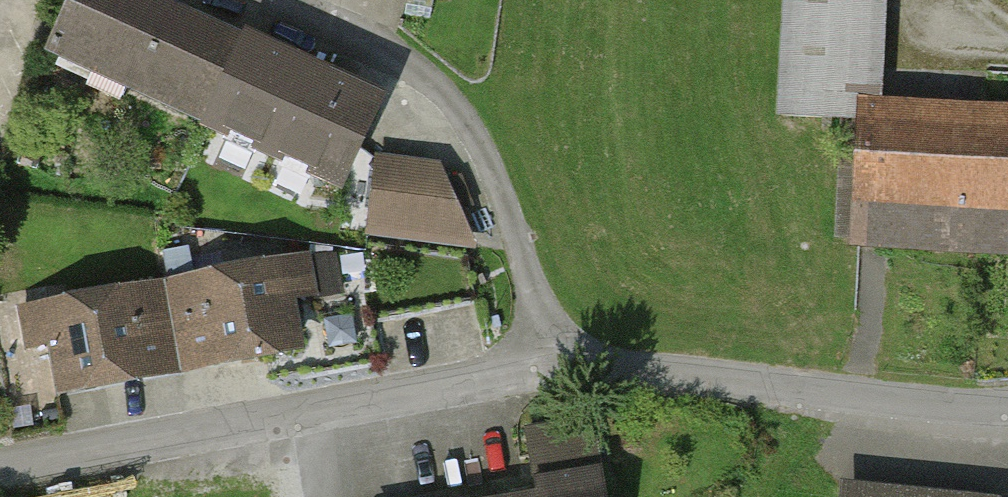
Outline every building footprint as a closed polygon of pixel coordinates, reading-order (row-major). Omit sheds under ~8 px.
[(49,48),(208,121),(244,43),(148,0),(71,0),(49,48)] [(871,0),(791,0),(784,112),(864,116),(864,110),(871,0)] [(373,102),(244,43),(208,121),(336,180),(373,102)] [(857,240),(874,240),(1007,248),(1007,118),(864,110),(864,116),(857,240)] [(438,167),(376,160),(368,228),(458,238),(435,186),(438,167)] [(280,267),(195,282),(209,362),(295,346),(280,267)] [(49,309),(64,388),(150,372),(135,293),(49,309)] [(524,496),(604,496),(591,421),(527,431),(537,495),(524,496)]
